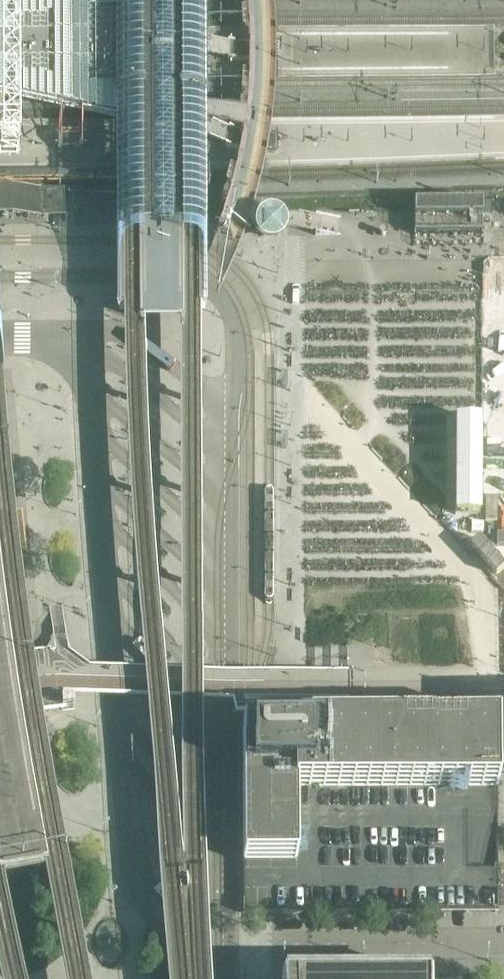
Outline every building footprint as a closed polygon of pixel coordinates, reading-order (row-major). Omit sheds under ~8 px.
[(195,0),(48,0),(0,12),(0,92),(84,112),(189,137),(195,112),(196,106),(196,83),(196,20),(195,0)] [(116,254),(206,255),(208,0),(115,0),(116,254)] [(483,203),(413,204),(413,234),(483,233),(483,203)] [(279,250),(284,247),(288,242),(290,237),(290,233),(289,228),(286,223),(284,221),(279,219),(272,219),(266,220),(261,225),(259,230),(258,235),(259,240),(263,246),(268,249),(275,250),(279,250)] [(0,514),(0,563),(28,560),(23,512),(0,514)] [(316,670),(293,670),(293,685),(316,685),(316,670)] [(19,698),(7,698),(8,712),(20,711),(19,698)] [(498,788),(498,763),(497,721),(309,722),(281,722),(243,722),(243,861),(243,913),(274,913),(498,912),(498,788)]
